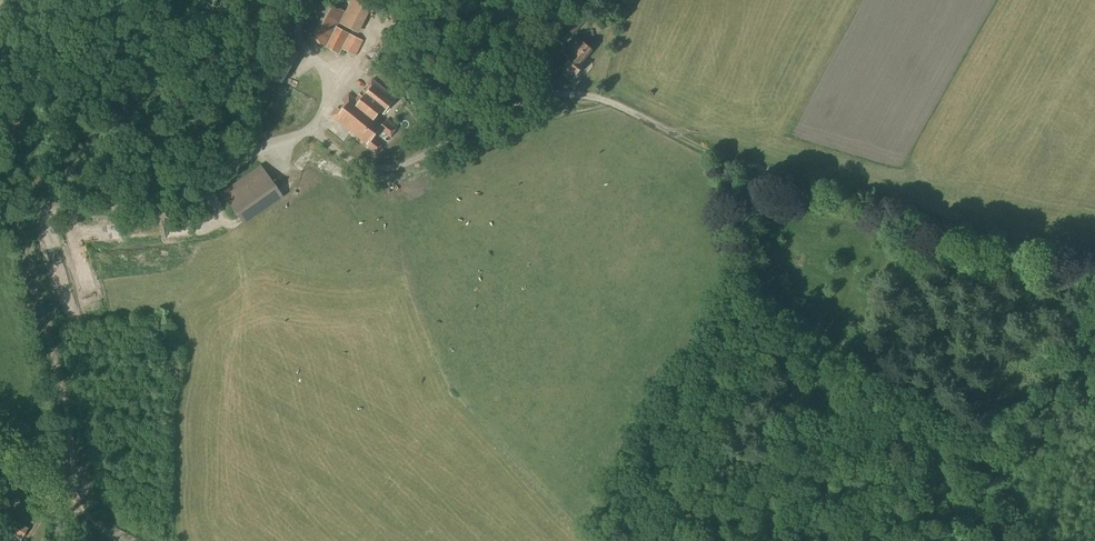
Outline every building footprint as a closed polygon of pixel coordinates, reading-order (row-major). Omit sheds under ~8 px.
[(364,41),(356,37),(336,27),(345,12),(340,9),(327,2),(325,0),(322,0),(304,34),(339,54),(342,49),(356,56),(364,41)] [(340,24),(359,34),(376,0),(351,0),(340,24)] [(573,35),(585,22),(578,16),(566,29),(573,35)] [(584,64),(581,61),(587,54),(585,52),(589,47),(579,38),(570,48),(577,53),(572,60),(570,60),(569,62),(568,61),(566,63),(564,66),(566,67),(565,67),(565,68),(571,72),(571,75),(573,76),(578,76),(579,74),(579,72),(585,66),(584,64)] [(396,99),(372,79),(368,85),(370,86),(366,91),(364,90),(356,99),(349,94),(343,102),(347,106),(343,112),(337,108),(331,115),(377,152),(382,145),(373,138),(381,129),(391,136),(398,128),(387,120),(385,123),(377,117),(381,112),(384,115),(396,99)] [(243,224),(282,197),(260,166),(221,193),(243,224)] [(21,538),(27,529),(5,516),(0,525),(0,526),(5,529),(2,534),(5,536),(2,540),(10,540),(11,540),(13,540),(20,540),(21,538)]
